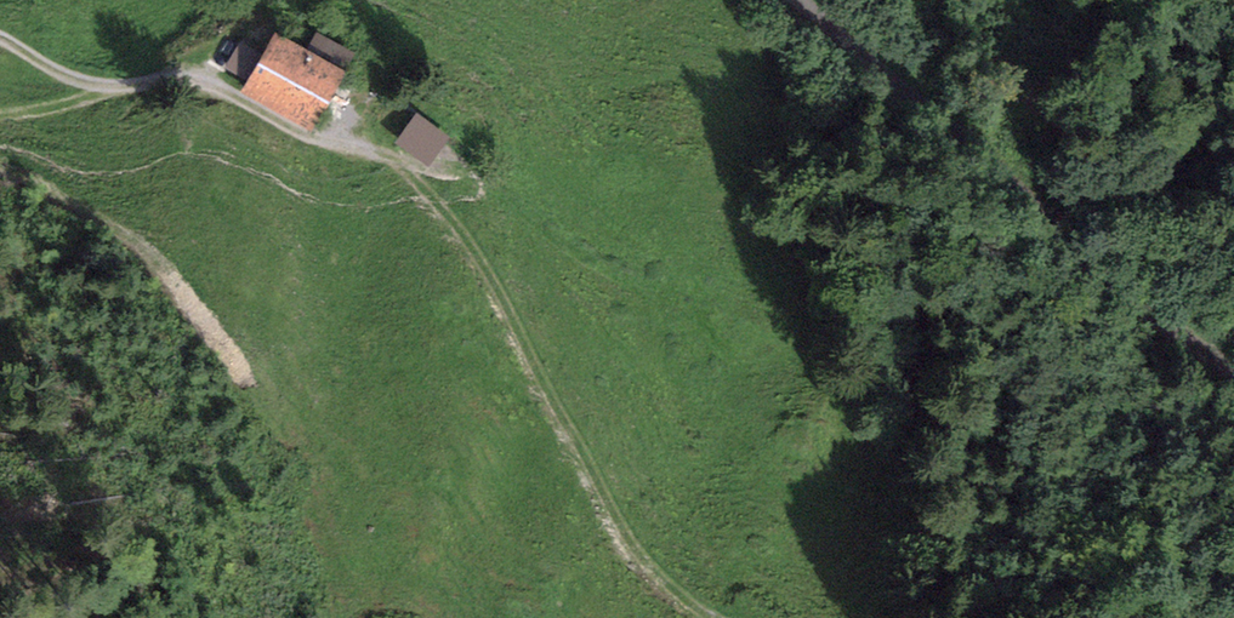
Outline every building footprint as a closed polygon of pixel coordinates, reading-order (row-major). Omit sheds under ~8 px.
[(346,74),(275,35),(243,93),(314,131),(346,74)] [(449,139),(417,116),(397,144),(429,167),(449,139)]
